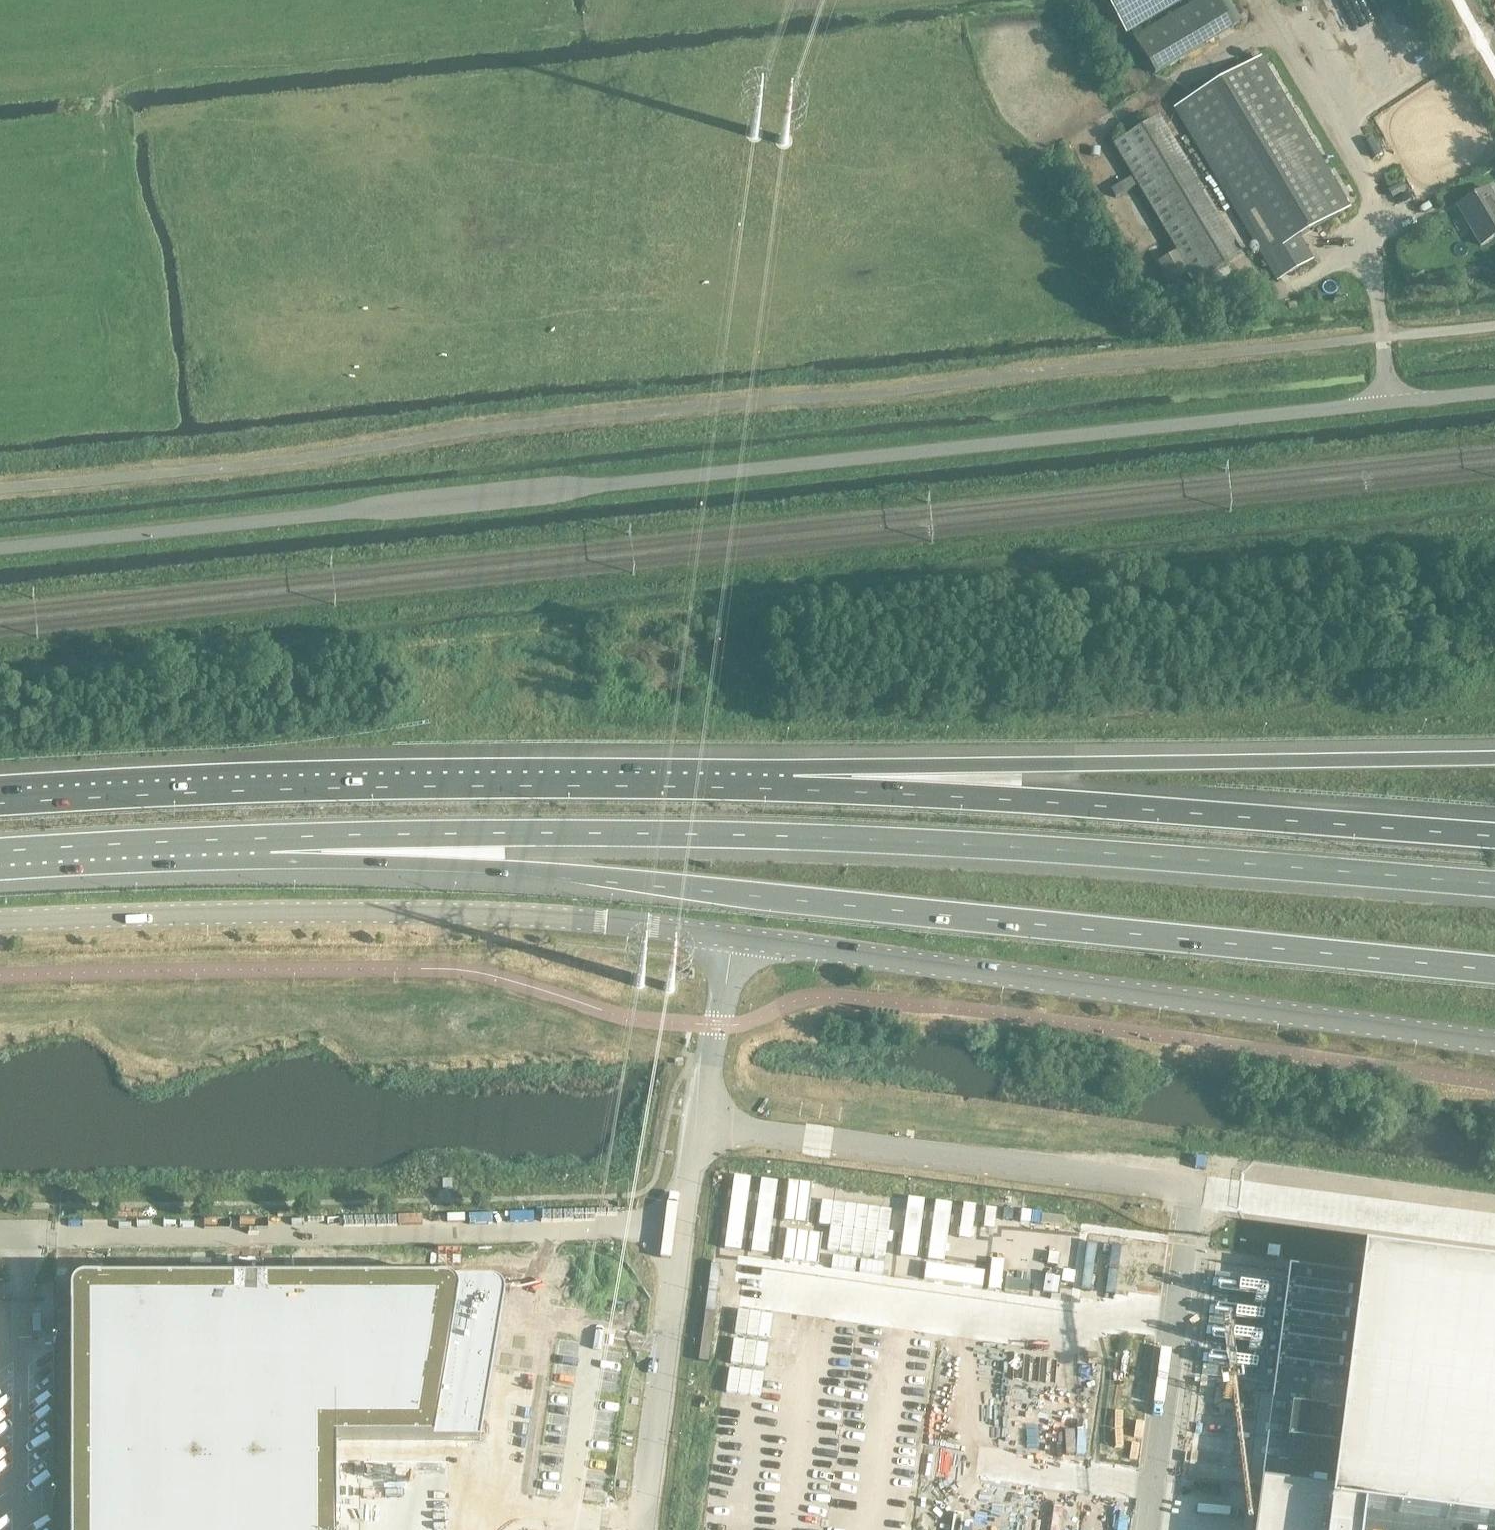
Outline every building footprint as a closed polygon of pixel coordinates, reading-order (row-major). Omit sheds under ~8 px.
[(1128,32),(1182,0),(1109,0),(1128,32)] [(1234,27),(1218,0),(1197,0),(1133,38),(1155,76),(1234,27)] [(1370,4),(1379,28),(1402,19),(1395,0),(1381,0),(1370,4)] [(1300,237),(1349,208),(1258,58),(1174,107),(1277,281),(1313,261),(1300,237)] [(1231,263),(1243,256),(1158,117),(1148,123),(1113,144),(1177,252),(1158,263),(1170,282),(1188,271),(1196,284),(1231,263)] [(1494,237),(1494,201),(1487,189),(1460,205),(1474,230),(1471,232),(1480,245),(1494,237)] [(1254,1529),(1361,1529),(1363,1514),(1488,1529),(1494,1529),(1494,1273),(1361,1256),(1331,1494),(1259,1485),(1254,1529)] [(44,1315),(35,1315),(35,1331),(44,1331),(44,1315)] [(109,1344),(109,1529),(506,1529),(553,1344),(109,1344)] [(1363,1514),(1361,1529),(1488,1529),(1363,1514)]
